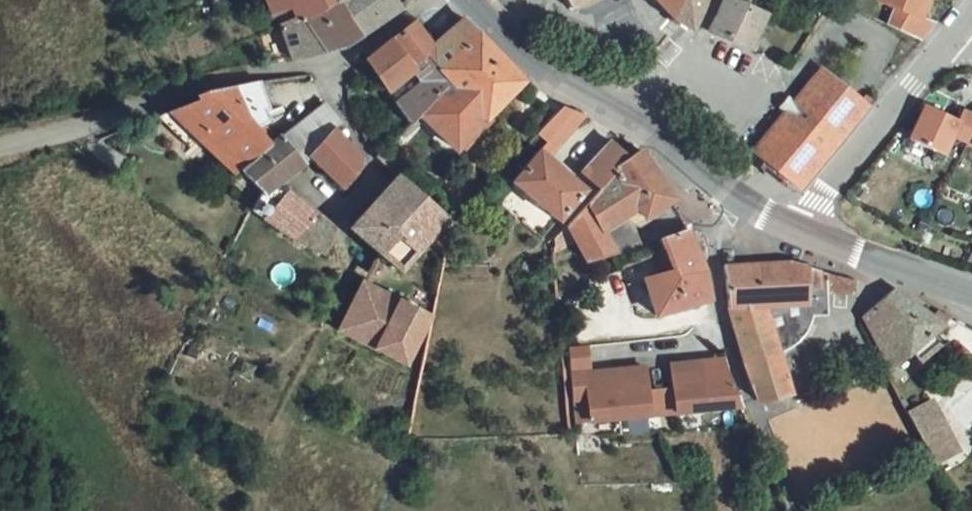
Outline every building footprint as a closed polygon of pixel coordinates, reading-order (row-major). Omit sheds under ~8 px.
[(268,10),(288,1),(290,6),(306,0),(264,0),(268,10)] [(292,11),(277,17),(287,49),(290,49),(320,42),(348,32),(357,28),(340,0),(306,0),(290,6),(292,11)] [(357,28),(393,7),(396,4),(393,0),(340,0),(357,28)] [(670,0),(656,0),(666,11),(670,0)] [(675,16),(686,22),(693,8),(696,0),(670,0),(666,11),(675,16)] [(770,1),(769,0),(721,0),(713,17),(752,36),(770,1)] [(879,5),(914,22),(929,4),(920,0),(881,0),(879,5)] [(777,3),(770,1),(752,36),(759,39),(777,3)] [(420,50),(442,82),(417,107),(447,146),(521,79),(464,15),(429,42),(420,50)] [(442,82),(420,50),(429,42),(414,17),(369,52),(366,54),(385,83),(395,76),(413,63),(421,76),(404,89),(394,97),(407,117),(417,107),(442,82)] [(807,170),(858,99),(851,94),(817,66),(757,134),(807,170)] [(385,83),(394,97),(404,89),(395,76),(385,83)] [(268,112),(260,78),(250,80),(233,84),(241,118),(249,116),(268,112)] [(240,163),(265,145),(249,116),(241,118),(233,84),(206,90),(205,94),(172,108),(240,163)] [(851,94),(858,99),(863,93),(856,88),(851,94)] [(969,102),(964,112),(931,97),(915,130),(948,147),(958,127),(971,134),(971,104),(969,102)] [(579,108),(560,99),(532,128),(539,135),(506,176),(550,214),(576,185),(540,151),(579,108)] [(336,116),(327,107),(291,145),(303,159),(308,154),(329,125),(336,116)] [(353,154),(329,125),(308,154),(335,184),(356,164),(353,154)] [(303,159),(291,145),(283,134),(265,145),(240,163),(265,182),(275,176),(303,159)] [(607,137),(577,171),(595,187),(616,164),(625,155),(607,137)] [(616,164),(641,212),(670,197),(656,171),(639,146),(637,143),(625,155),(616,164)] [(604,231),(641,212),(616,164),(595,187),(588,194),(604,231)] [(440,219),(390,174),(384,181),(376,189),(421,231),(416,236),(433,248),(437,231),(440,219)] [(308,213),(310,210),(287,189),(265,209),(284,227),(305,243),(318,250),(328,225),(308,213)] [(370,246),(390,264),(416,236),(421,231),(376,189),(346,222),(370,246)] [(610,245),(604,231),(588,194),(564,220),(581,252),(610,245)] [(642,269),(651,307),(701,292),(698,269),(691,245),(685,232),(683,227),(656,235),(659,243),(664,263),(642,269)] [(440,254),(448,256),(453,237),(437,231),(433,248),(431,259),(438,261),(440,254)] [(781,245),(727,250),(732,286),(741,325),(752,361),(761,383),(790,373),(778,332),(790,332),(799,329),(800,328),(804,327),(807,325),(810,323),(811,321),(813,317),(813,314),(813,311),(813,307),(811,303),(809,301),(806,299),(804,298),(812,298),(811,287),(819,287),(816,257),(807,257),(806,249),(781,245)] [(869,314),(896,354),(910,340),(918,348),(939,326),(931,318),(943,306),(898,275),(890,273),(863,302),(869,314)] [(392,297),(360,279),(333,327),(367,345),(392,297)] [(820,297),(819,287),(811,287),(812,298),(820,297)] [(422,313),(392,297),(367,345),(396,360),(422,313)] [(869,314),(863,302),(850,310),(854,319),(869,314)] [(873,341),(864,344),(867,353),(877,348),(873,341)] [(696,343),(673,345),(674,370),(676,394),(716,391),(714,367),(705,368),(703,346),(697,347),(696,343)] [(648,347),(624,349),(624,352),(617,353),(620,397),(660,395),(658,371),(649,371),(648,347)] [(582,376),(575,377),(576,400),(620,397),(617,353),(611,353),(611,350),(586,351),(587,360),(588,376),(582,376)] [(732,366),(714,367),(716,391),(741,389),(732,366)] [(927,366),(902,379),(920,415),(945,402),(927,366)] [(674,370),(658,371),(660,395),(676,394),(674,370)] [(953,418),(945,402),(920,415),(928,430),(953,418)]
